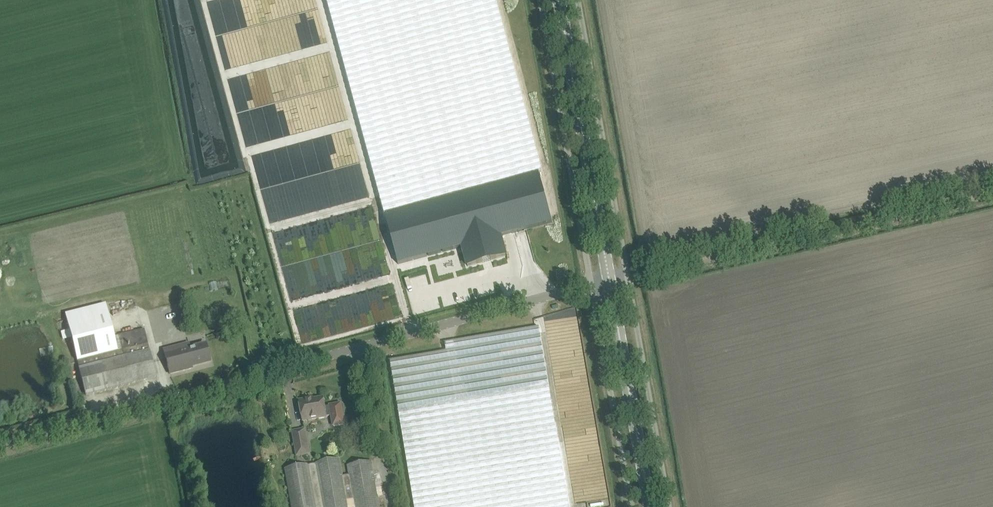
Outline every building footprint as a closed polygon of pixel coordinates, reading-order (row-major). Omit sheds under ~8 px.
[(385,216),(398,264),(462,247),(468,266),(506,256),(501,236),(552,222),(539,175),(539,172),(542,172),(496,0),(327,0),(385,216)] [(297,218),(297,207),(267,207),(268,219),(297,218)] [(114,338),(105,303),(65,313),(86,395),(156,377),(144,330),(114,338)] [(409,474),(415,506),(569,506),(540,328),(447,343),(445,343),(447,352),(390,361),(399,411),(409,474)] [(190,348),(189,343),(164,350),(167,364),(170,374),(192,368),(191,366),(209,361),(205,344),(190,348)] [(325,407),(323,398),(313,400),(313,398),(299,401),(303,421),(331,416),(333,427),(344,425),(340,404),(325,407)] [(297,456),(310,454),(305,429),(292,431),(297,456)] [(339,459),(285,469),(292,506),(380,506),(378,495),(383,494),(381,482),(379,471),(374,472),(372,461),(348,466),(350,475),(342,476),(339,459)]
